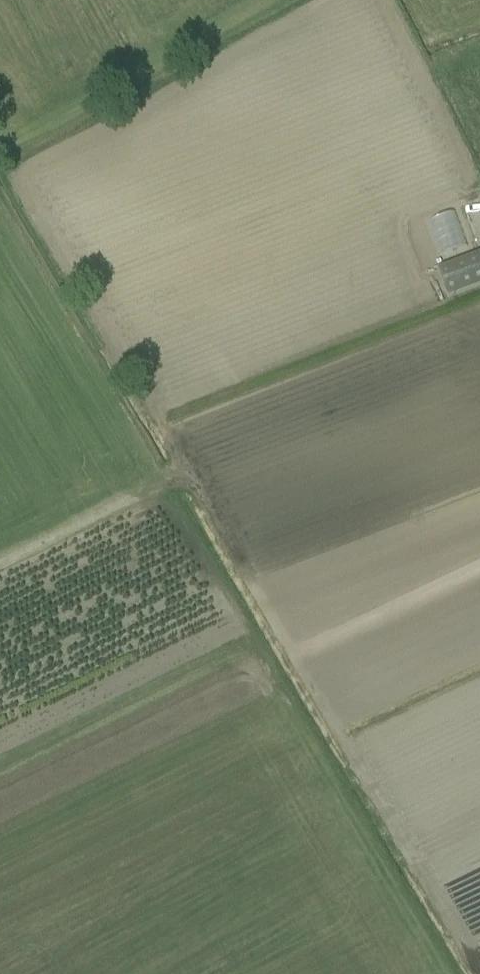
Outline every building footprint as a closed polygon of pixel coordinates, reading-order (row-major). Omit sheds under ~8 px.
[(437,269),(448,299),(479,287),(479,253),(437,269)]
